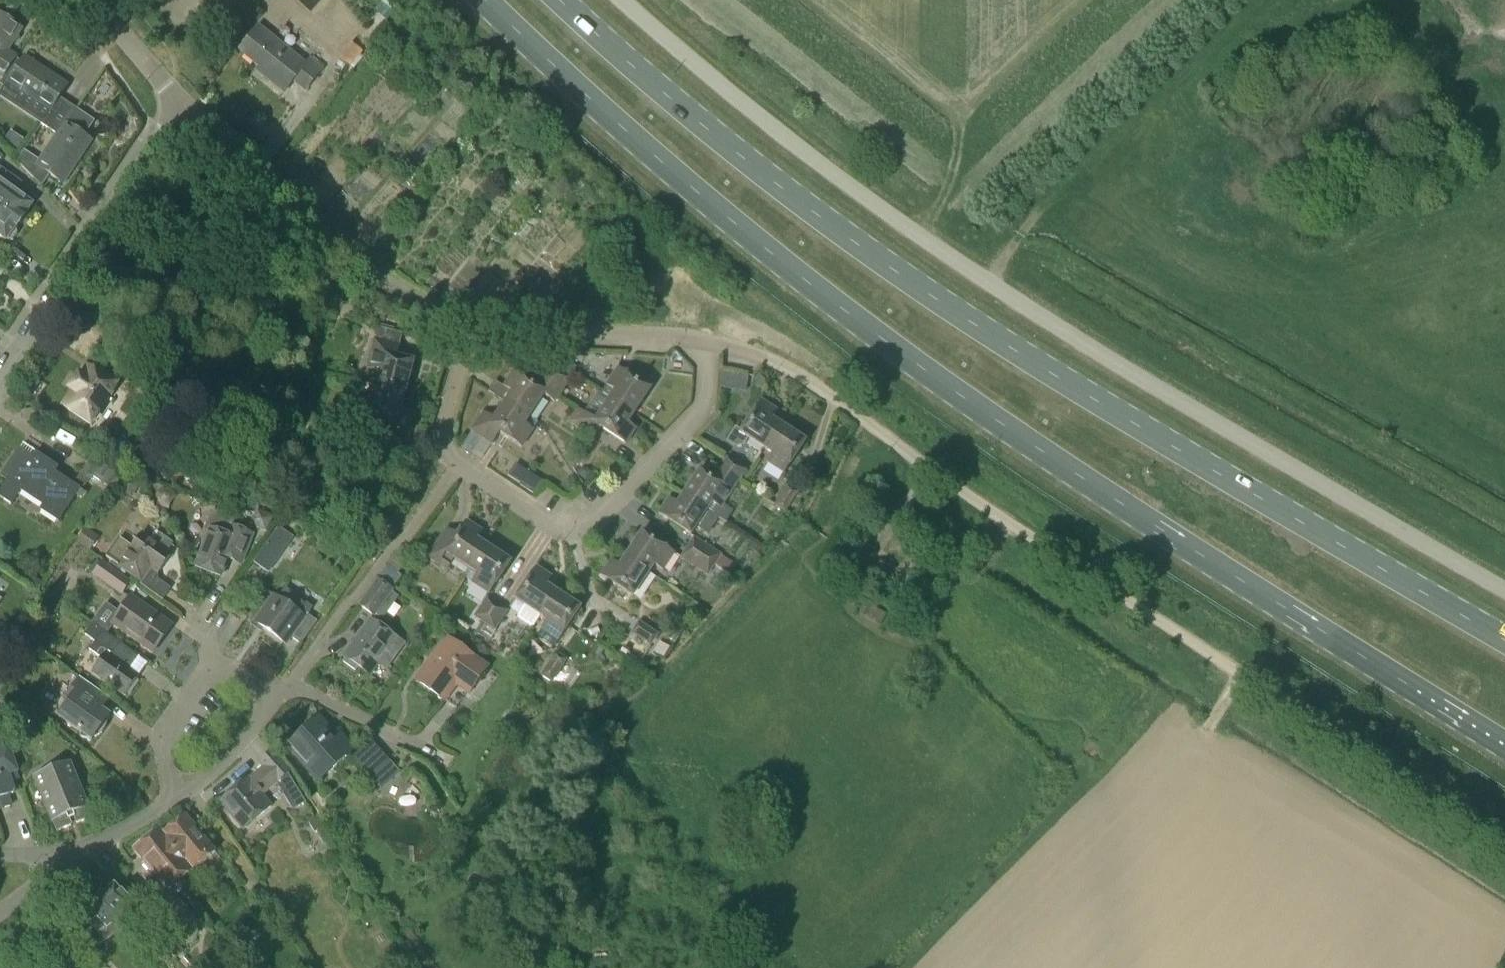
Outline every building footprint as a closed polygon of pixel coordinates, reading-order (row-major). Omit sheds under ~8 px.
[(3,78),(15,59),(5,52),(20,29),(0,16),(0,76),(3,78)] [(282,93),(292,82),(304,92),(321,71),(309,61),(305,66),(258,27),(238,52),(265,74),(262,77),(282,93)] [(351,67),(360,55),(362,53),(351,44),(339,58),(351,68),(351,67)] [(55,103),(66,86),(24,58),(7,82),(48,110),(39,123),(56,134),(59,136),(75,112),(74,111),(72,114),(55,103)] [(59,136),(56,134),(38,161),(23,151),(15,162),(41,187),(49,175),(62,184),(90,141),(82,136),(91,122),(81,116),(75,112),(59,136)] [(19,225),(20,222),(21,222),(22,220),(22,218),(31,206),(12,192),(19,182),(0,168),(0,211),(19,225)] [(19,225),(0,211),(0,239),(5,242),(6,240),(7,241),(12,241),(16,235),(16,232),(13,230),(15,227),(17,228),(19,225)] [(376,387),(404,395),(412,362),(396,358),(399,347),(374,340),(367,369),(380,372),(376,387)] [(569,380),(551,368),(543,379),(562,391),(569,380)] [(610,399),(633,414),(650,389),(618,368),(606,386),(614,391),(610,399)] [(73,392),(63,407),(93,426),(118,389),(88,369),(82,379),(78,376),(69,389),(73,392)] [(505,403),(529,418),(544,396),(554,403),(562,391),(543,379),(538,388),(513,371),(503,387),(511,393),(505,403)] [(746,378),(728,375),(726,392),(744,395),(746,378)] [(404,395),(376,387),(368,420),(384,424),(381,435),(406,442),(413,413),(400,410),(404,395)] [(633,414),(610,399),(595,421),(578,409),(569,422),(594,439),(601,429),(625,445),(636,429),(627,424),(633,414)] [(301,401),(297,418),(308,420),(312,404),(301,401)] [(760,401),(741,431),(739,433),(746,438),(764,450),(780,426),(771,420),(776,411),(760,401)] [(521,448),(533,430),(524,425),(529,418),(505,403),(493,419),(483,412),(471,431),(492,445),(499,433),(521,448)] [(805,442),(780,426),(764,450),(772,454),(766,463),(784,474),(805,442)] [(739,433),(741,431),(735,427),(726,441),(735,447),(743,446),(747,439),(746,438),(739,433)] [(589,447),(594,463),(607,459),(601,443),(589,447)] [(72,485),(54,473),(57,468),(37,455),(34,460),(19,450),(1,478),(6,481),(0,491),(0,497),(11,505),(20,491),(42,506),(40,510),(58,523),(79,490),(72,485)] [(91,457),(82,471),(93,479),(112,491),(122,478),(91,457)] [(738,482),(745,472),(726,459),(719,470),(738,482)] [(582,471),(578,475),(585,482),(592,474),(587,470),(582,471)] [(721,508),(738,482),(719,470),(713,479),(699,470),(682,496),(724,523),(730,514),(721,508)] [(542,482),(528,473),(519,487),(533,496),(542,482)] [(786,488),(774,506),(784,513),(796,494),(786,488)] [(690,536),(696,526),(707,533),(716,519),(724,523),(682,496),(677,504),(668,499),(658,514),(690,536)] [(266,532),(272,517),(257,510),(253,520),(256,528),(266,532)] [(240,565),(252,535),(229,526),(232,520),(211,512),(204,530),(209,532),(196,564),(222,574),(227,560),(240,565)] [(469,570),(485,546),(476,540),(481,532),(466,521),(446,551),(436,544),(427,558),(447,571),(454,560),(469,570)] [(278,527),(253,562),(268,573),(293,538),(278,527)] [(88,528),(77,541),(89,551),(100,536),(88,528)] [(674,554),(642,532),(624,559),(648,574),(654,566),(662,571),(674,554)] [(152,542),(141,534),(132,548),(119,538),(105,557),(141,583),(151,569),(157,574),(171,555),(167,552),(173,544),(158,533),(152,542)] [(687,549),(714,566),(720,557),(693,539),(687,549)] [(510,563),(485,546),(469,570),(476,575),(471,583),(489,595),(510,563)] [(714,566),(687,549),(680,559),(707,577),(714,566)] [(632,598),(648,574),(624,559),(619,566),(611,561),(600,576),(632,598)] [(91,575),(120,597),(131,582),(102,561),(91,575)] [(399,574),(387,566),(379,577),(394,587),(402,577),(399,574)] [(514,600),(524,606),(517,617),(532,627),(539,616),(555,592),(546,586),(551,578),(535,567),(514,600)] [(42,583),(34,578),(30,585),(38,589),(42,583)] [(377,581),(359,606),(373,617),(392,591),(377,581)] [(231,593),(239,598),(245,590),(237,585),(231,593)] [(254,623),(286,645),(291,638),(300,645),(316,622),(307,615),(311,609),(285,590),(278,599),(273,596),(254,623)] [(555,592),(539,616),(546,621),(541,629),(558,641),(580,609),(555,592)] [(47,608),(54,613),(63,602),(56,596),(47,608)] [(171,626),(131,597),(112,624),(152,653),(171,626)] [(484,624),(496,606),(486,599),(474,618),(484,624)] [(496,606),(484,624),(494,631),(506,612),(496,606)] [(358,667),(369,676),(378,664),(385,669),(403,644),(370,620),(344,657),(345,658),(342,663),(355,672),(358,667)] [(656,635),(638,623),(631,633),(649,645),(656,635)] [(123,667),(133,653),(91,624),(83,634),(94,643),(89,650),(102,660),(92,673),(124,696),(137,677),(123,667)] [(455,683),(468,692),(485,668),(473,659),(446,640),(417,681),(443,700),(455,683)] [(565,661),(555,654),(541,676),(551,682),(565,661)] [(101,710),(108,700),(79,679),(64,699),(62,697),(57,705),(56,707),(56,710),(57,713),(59,716),(58,717),(91,741),(93,738),(98,736),(102,733),(103,731),(106,727),(106,724),(107,719),(109,716),(101,710)] [(48,682),(39,681),(38,704),(47,704),(48,682)] [(349,754),(317,718),(287,745),(319,781),(349,754)] [(10,808),(7,798),(13,796),(10,784),(18,781),(14,770),(16,770),(8,744),(0,747),(0,811),(10,808)] [(248,779),(261,795),(277,783),(290,771),(272,751),(259,763),(263,767),(248,779)] [(70,765),(34,779),(52,823),(53,822),(56,831),(71,825),(67,816),(73,814),(76,823),(91,817),(87,808),(88,808),(70,765)] [(261,795),(248,779),(220,802),(242,830),(271,806),(261,795)] [(180,880),(181,879),(214,852),(185,816),(162,834),(176,851),(173,853),(176,857),(167,864),(180,880)] [(316,818),(308,823),(314,832),(322,827),(316,818)] [(176,851),(162,834),(159,829),(133,849),(167,891),(171,887),(176,893),(186,884),(181,879),(180,880),(167,864),(176,857),(173,853),(176,851)] [(98,946),(103,941),(106,945),(139,916),(114,886),(81,916),(94,930),(88,935),(98,946)] [(145,922),(166,949),(198,925),(177,898),(145,922)] [(184,953),(175,942),(166,949),(175,960),(184,953)] [(230,956),(236,951),(232,945),(225,950),(230,956)]
